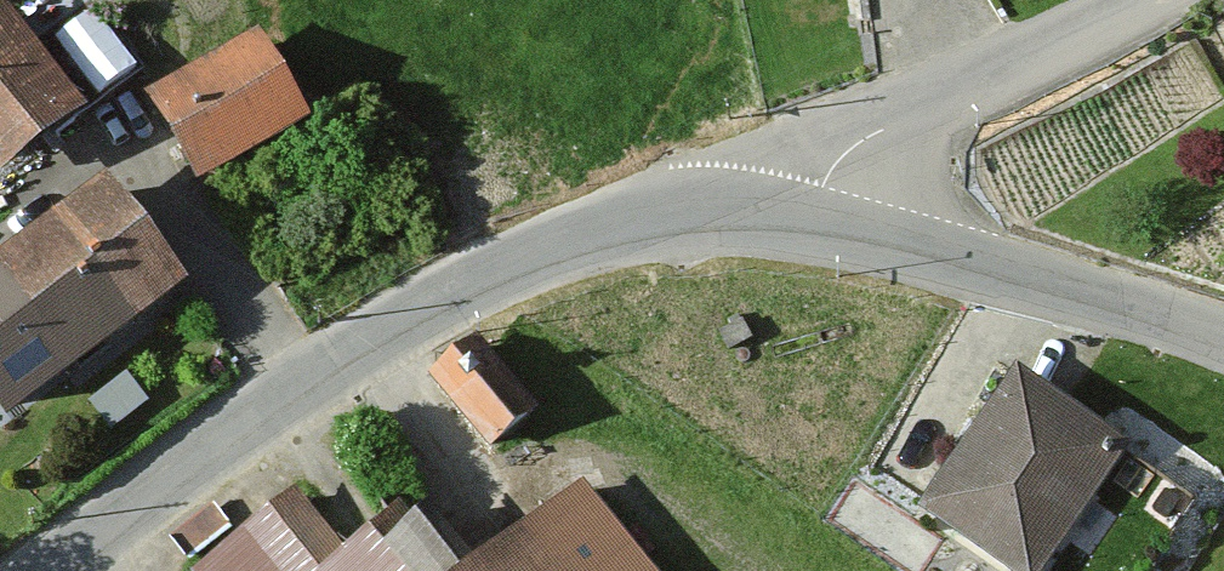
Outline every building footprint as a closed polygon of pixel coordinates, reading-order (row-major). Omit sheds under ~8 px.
[(65,123),(0,35),(0,170),(65,123)] [(239,40),(129,99),(179,194),(290,135),(239,40)] [(81,189),(0,252),(0,334),(44,392),(165,301),(81,189)] [(527,419),(466,339),(422,372),(482,452),(527,419)] [(1001,379),(902,521),(974,570),(1040,570),(1117,460),(1001,379)] [(280,495),(197,556),(208,570),(406,570),(366,516),(320,550),(280,495)] [(509,526),(448,570),(542,570),(509,526)]
